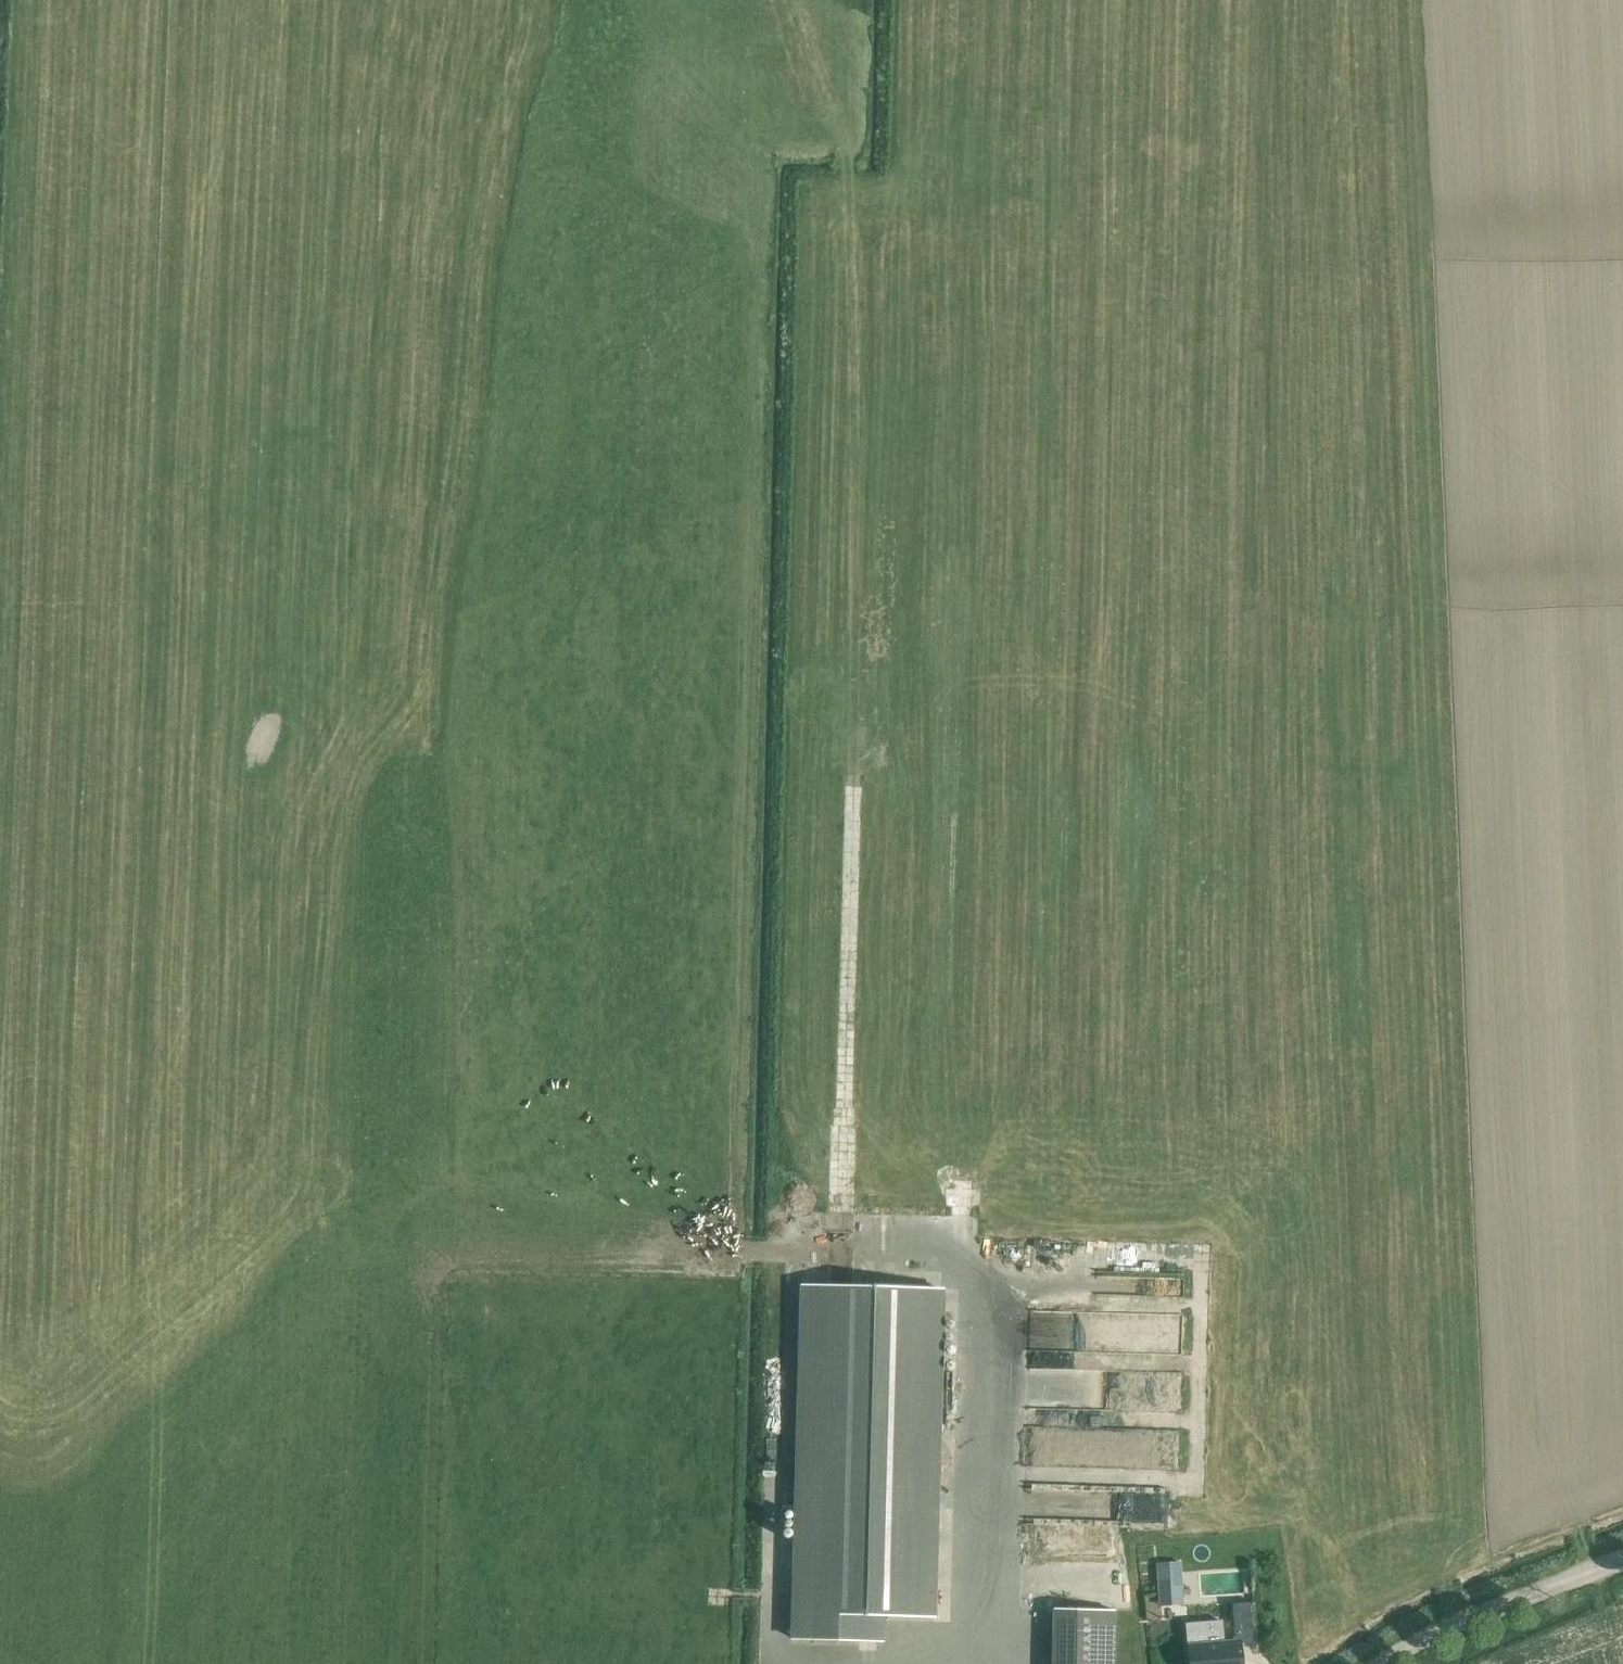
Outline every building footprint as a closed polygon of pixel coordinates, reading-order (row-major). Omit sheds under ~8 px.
[(804,1285),(795,1638),(880,1641),(881,1615),(932,1616),(941,1289),(804,1285)] [(1156,1563),(1157,1580),(1159,1605),(1183,1605),(1180,1561),(1156,1563)] [(1233,1635),(1254,1633),(1252,1602),(1230,1604),(1233,1635)] [(1052,1663),(1113,1663),(1115,1610),(1053,1608),(1052,1663)] [(1188,1645),(1190,1663),(1242,1663),(1240,1641),(1213,1643),(1212,1629),(1187,1631),(1188,1645)]
